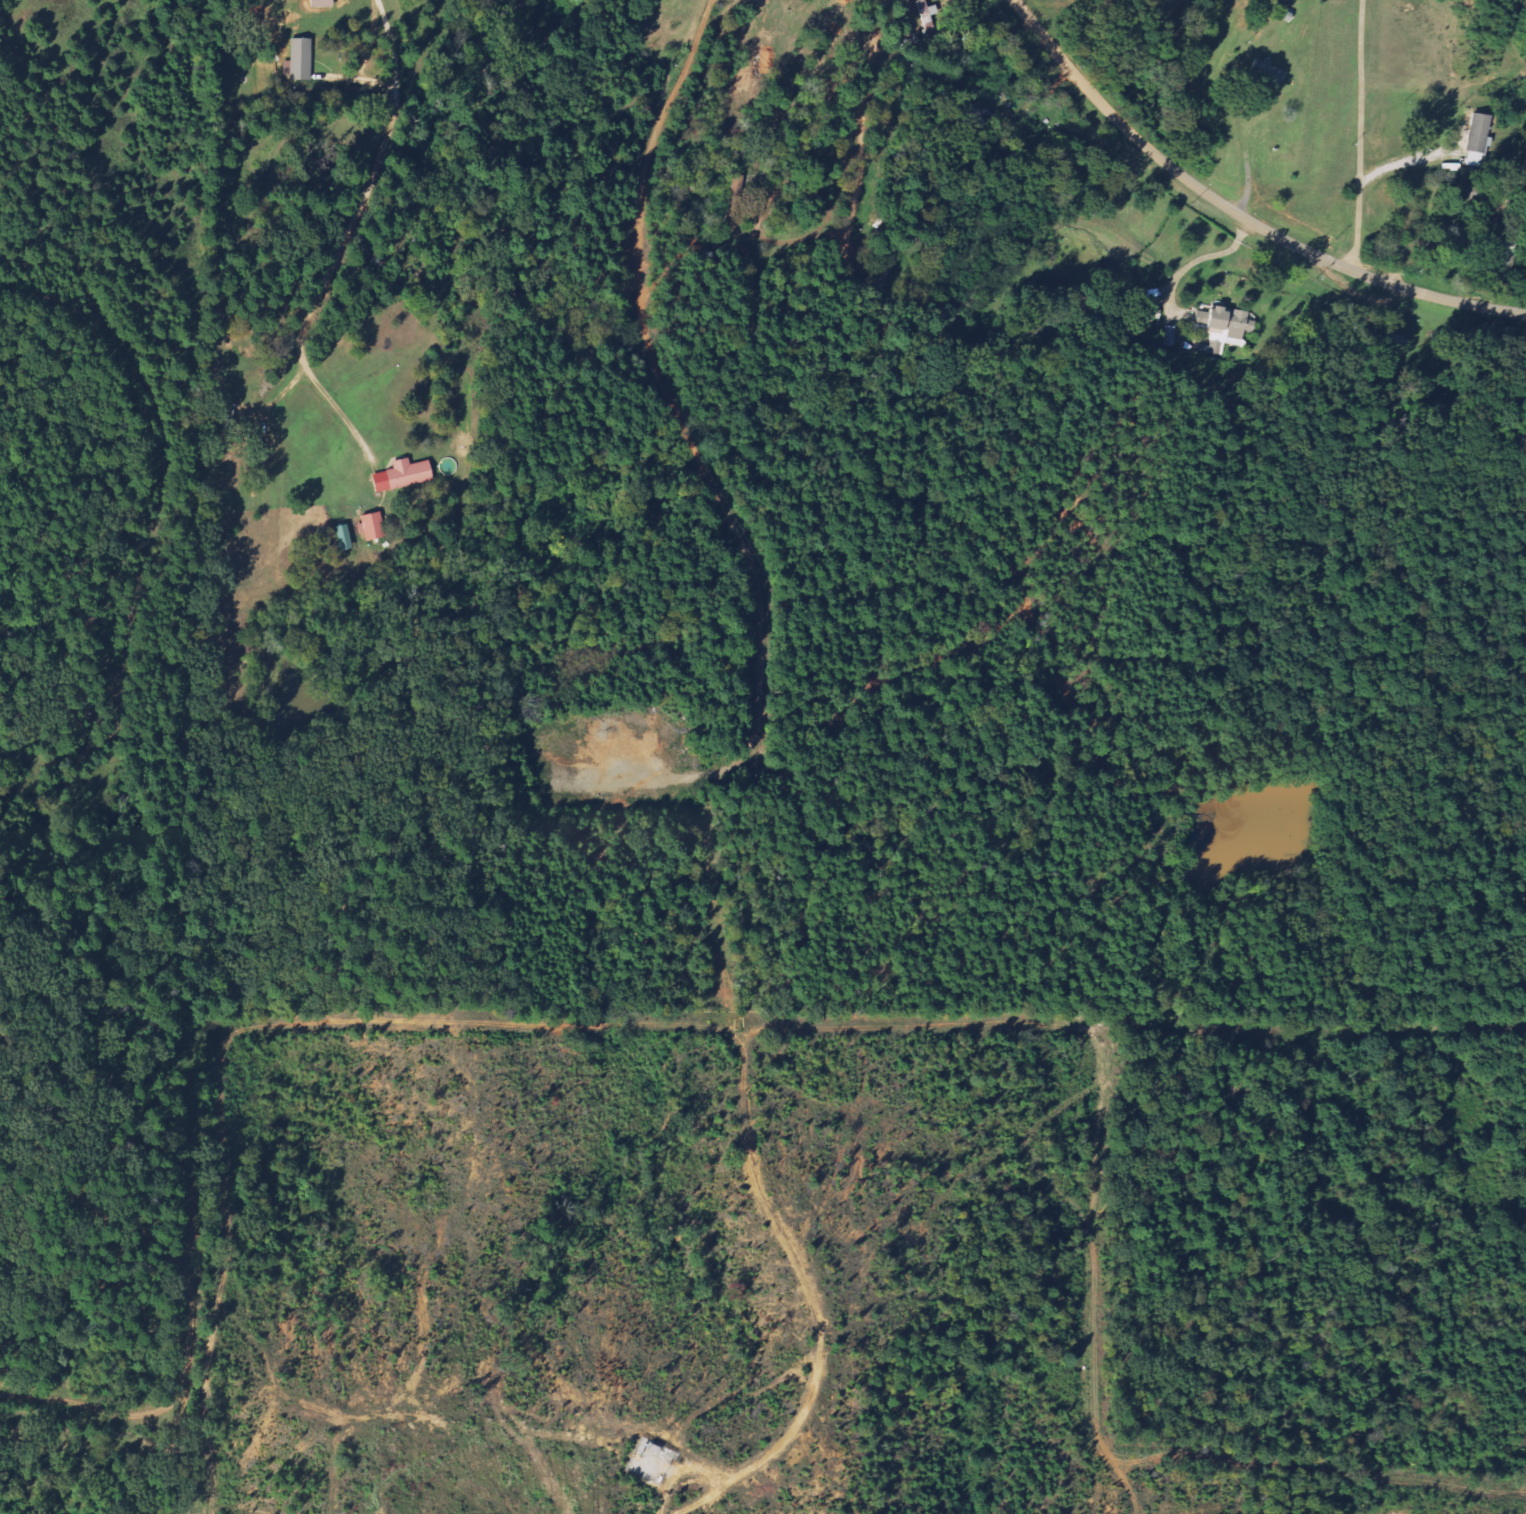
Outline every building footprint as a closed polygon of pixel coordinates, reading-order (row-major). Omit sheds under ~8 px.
[(313,8),(339,7),(339,0),(313,0),(313,8)] [(310,37),(309,78),(288,77),(289,37),(310,37)] [(1276,61),(1269,58),(1267,62),(1257,58),(1250,75),(1284,88),(1290,72),(1274,66),(1276,61)] [(1470,151),(1490,154),(1495,116),(1475,113),(1470,151)] [(426,458),(408,463),(406,456),(390,460),(392,467),(383,469),(388,489),(431,478),(426,458)] [(363,515),(367,541),(387,538),(383,512),(363,515)] [(342,551),(353,549),(349,525),(338,527),(342,551)]
